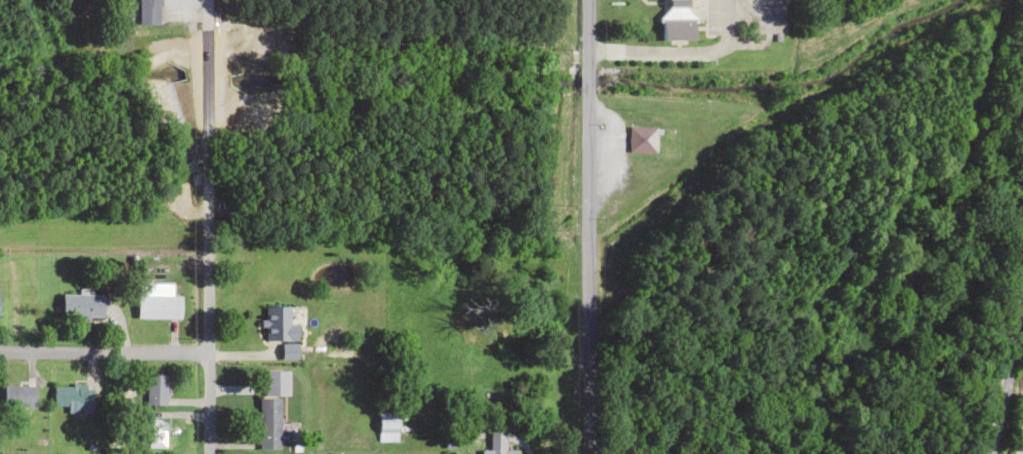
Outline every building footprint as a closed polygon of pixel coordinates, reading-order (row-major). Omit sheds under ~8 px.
[(160,0),(138,0),(138,23),(160,23),(160,0)] [(668,4),(667,0),(688,0),(688,5),(697,15),(697,20),(695,22),(695,38),(661,39),(660,21),(657,21),(656,17),(659,17),(668,4)] [(628,152),(655,152),(655,127),(628,127),(628,152)] [(103,295),(61,295),(61,316),(103,316),(103,295)] [(180,295),(136,295),(136,319),(180,319),(180,295)] [(298,342),(298,326),(289,326),(289,307),(264,307),(264,342),(298,342)] [(288,395),(288,371),(264,371),(264,395),(288,395)] [(167,375),(144,375),(144,406),(167,406),(167,375)] [(33,408),(33,385),(2,385),(2,408),(33,408)] [(68,412),(92,412),(92,385),(52,385),(52,406),(68,406),(68,412)] [(279,449),(279,399),(258,399),(258,449),(279,449)] [(378,440),(397,440),(397,416),(378,416),(378,440)]
